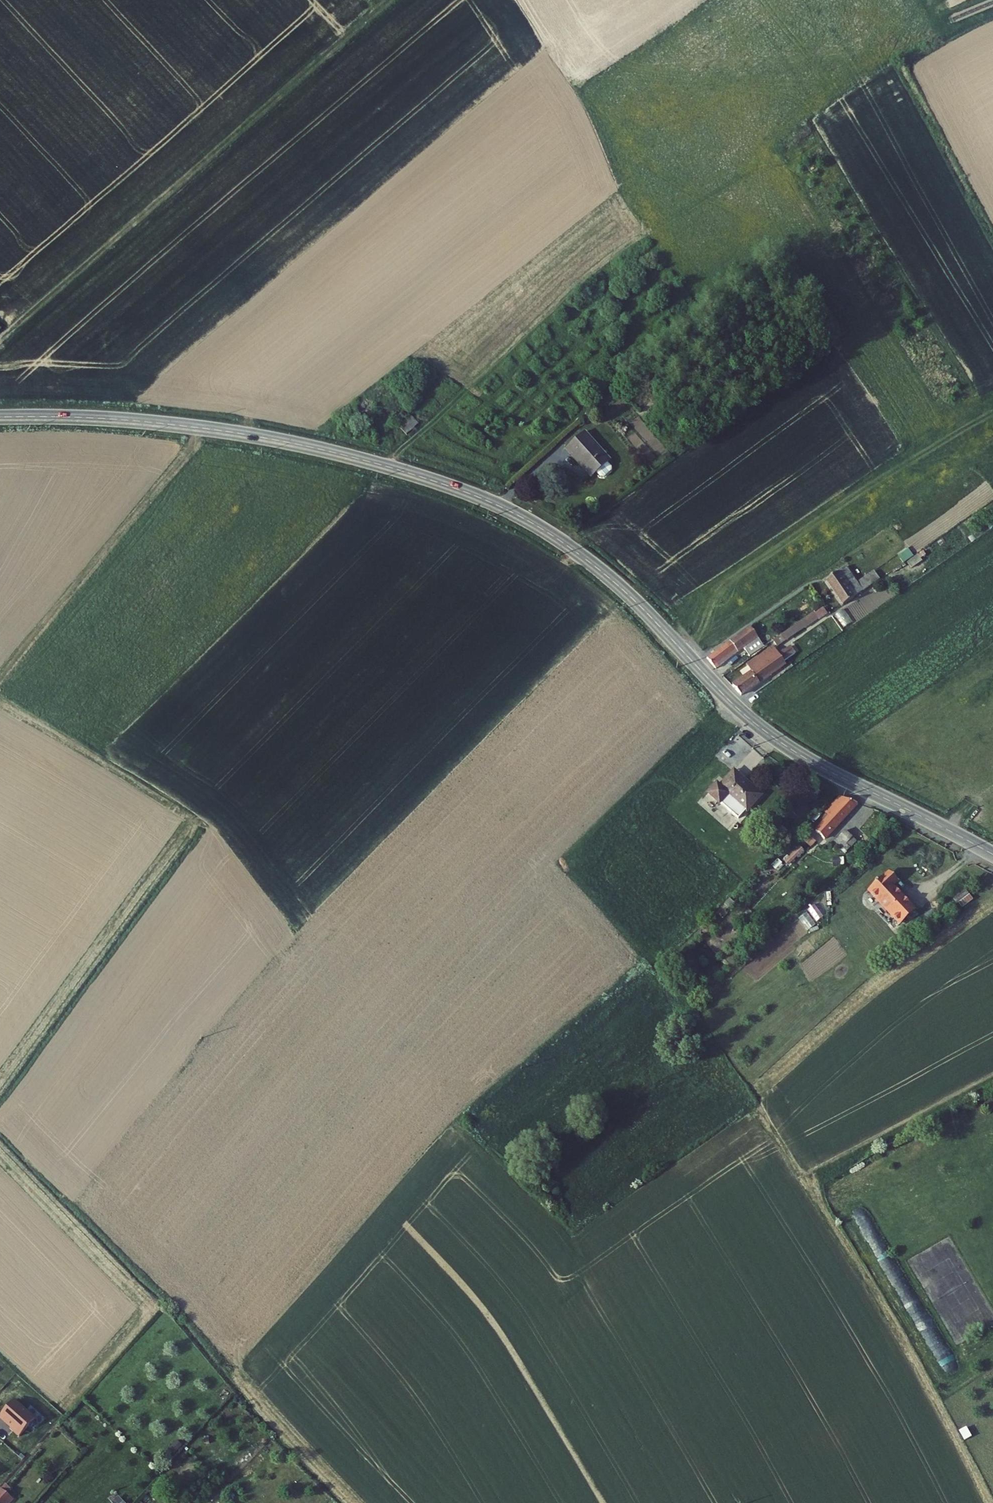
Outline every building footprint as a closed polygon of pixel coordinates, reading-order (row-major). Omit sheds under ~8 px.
[(569,439),(594,469),(598,466),(601,470),(605,470),(612,464),(612,461),(609,457),(613,453),(588,423),(569,439)] [(910,550),(900,554),(903,561),(913,558),(910,550)] [(831,563),(846,586),(873,569),(869,563),(854,573),(841,555),(831,563)] [(800,621),(806,631),(829,617),(824,607),(800,621)] [(747,632),(752,640),(773,626),(768,619),(762,624),(753,612),(708,642),(716,653),(747,632)] [(730,670),(739,680),(784,650),(783,647),(794,640),(790,634),(779,641),(774,635),(748,652),(750,656),(730,670)] [(785,662),(796,654),(790,646),(779,654),(785,662)] [(721,770),(712,781),(723,790),(725,789),(734,796),(741,788),(752,797),(767,781),(738,757),(724,773),(721,770)] [(810,832),(818,840),(858,805),(841,797),(822,816),(824,818),(810,832)] [(854,838),(847,830),(836,839),(843,847),(854,838)] [(801,840),(787,853),(791,857),(804,843),(801,840)] [(900,873),(892,863),(874,880),(904,913),(920,899),(898,875),(900,873)] [(954,899),(960,908),(973,900),(966,891),(954,899)] [(24,1482),(14,1473),(0,1489),(0,1502),(6,1502),(24,1482)]
